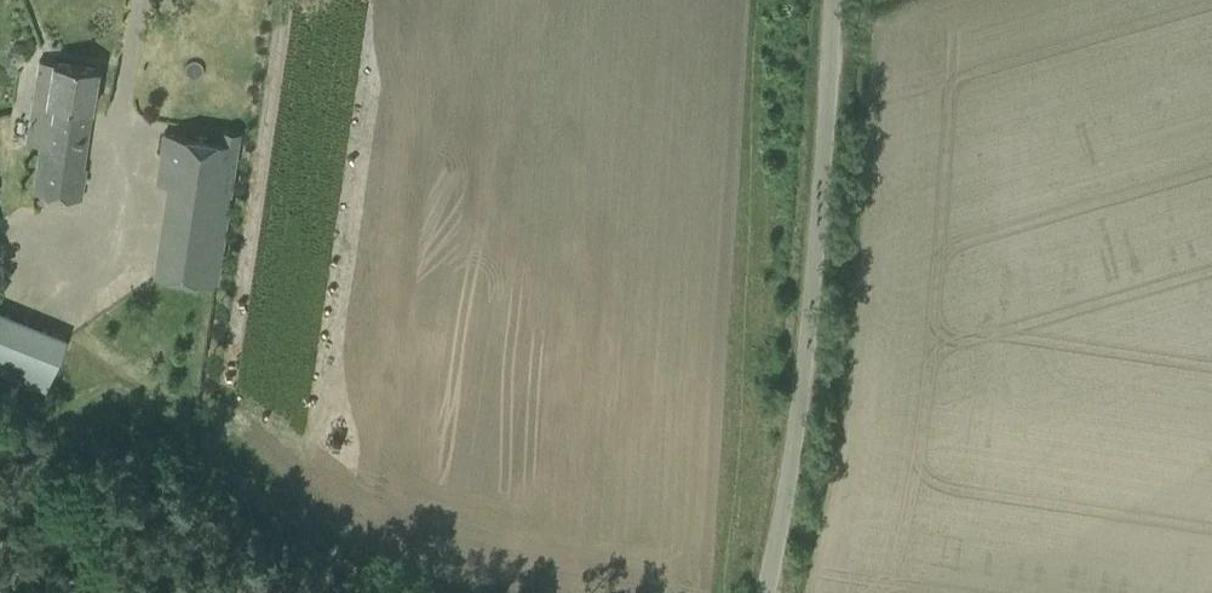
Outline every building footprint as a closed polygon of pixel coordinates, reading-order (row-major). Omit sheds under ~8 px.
[(83,168),(92,109),(92,110),(98,68),(54,61),(53,62),(39,60),(33,101),(47,103),(34,193),(82,200),(86,168),(83,168)] [(215,281),(236,142),(162,131),(158,157),(175,159),(158,273),(215,281)] [(45,394),(68,338),(0,310),(0,375),(45,394)]
